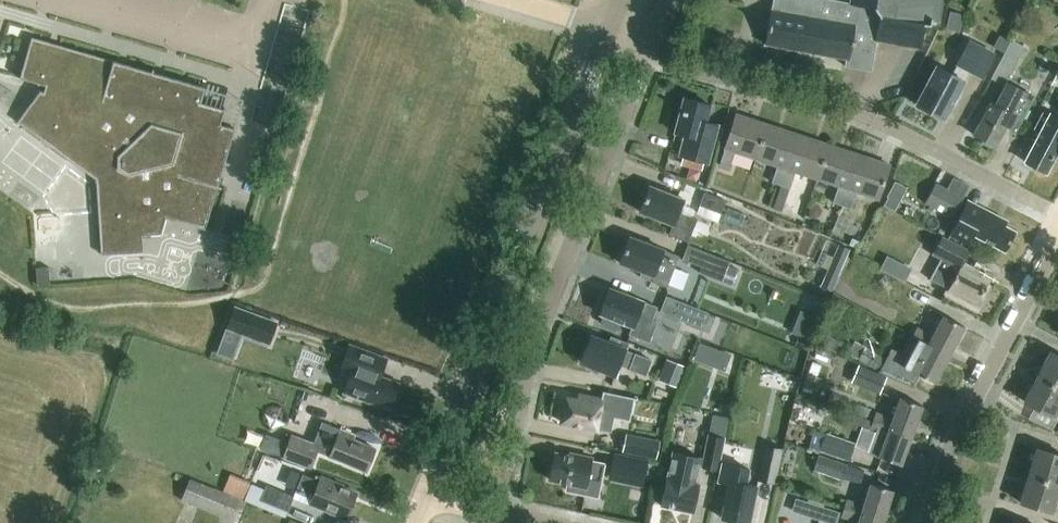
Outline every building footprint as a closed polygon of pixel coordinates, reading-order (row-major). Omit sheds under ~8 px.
[(850,2),(838,0),(772,0),(771,9),(764,44),(845,58),(844,65),(870,70),(876,39),(920,47),(924,23),(930,24),(930,19),(939,21),(941,7),(941,0),(850,0),(850,2)] [(203,87),(32,37),(19,80),(45,88),(42,92),(40,92),(17,123),(95,181),(99,256),(142,255),(142,235),(161,233),(165,217),(205,227),(233,127),(221,124),(226,109),(200,101),(203,87)] [(1009,119),(1019,124),(1034,95),(1007,81),(1025,46),(1011,39),(991,78),(1005,85),(994,105),(990,103),(973,134),(995,146),(1009,119)] [(981,77),(994,54),(969,41),(956,64),(957,64),(952,74),(936,65),(915,104),(944,119),(964,80),(969,70),(981,77)] [(710,162),(714,144),(720,123),(705,119),(709,104),(684,97),(674,132),(687,136),(681,155),(710,162)] [(756,158),(767,124),(736,114),(725,147),(725,148),(719,165),(728,168),(734,151),(756,158)] [(1057,126),(1057,119),(1050,114),(1041,131),(1040,131),(1024,161),(1045,172),(1057,149),(1057,140),(1052,137),(1057,126)] [(781,185),(797,134),(767,124),(756,158),(777,165),(772,182),(781,185)] [(817,178),(828,144),(797,134),(781,185),(789,188),(795,171),(817,178)] [(842,205),(858,155),(828,144),(817,178),(838,185),(833,202),(842,205)] [(858,155),(842,205),(851,208),(856,191),(878,198),(889,165),(858,155)] [(704,172),(695,176),(699,185),(708,180),(704,172)] [(952,217),(963,197),(924,177),(913,196),(952,217)] [(688,241),(696,219),(678,211),(683,198),(649,185),(639,211),(672,224),(668,234),(688,241)] [(720,213),(725,200),(704,191),(699,204),(720,213)] [(894,209),(898,201),(888,196),(884,203),(894,209)] [(982,217),(964,207),(949,235),(968,245),(974,234),(1004,250),(1015,231),(1004,225),(1006,220),(986,210),(982,217)] [(666,287),(678,256),(663,250),(663,249),(629,236),(619,262),(652,275),(650,281),(666,287)] [(976,303),(989,281),(979,276),(982,272),(963,262),(970,250),(942,236),(932,254),(940,258),(930,278),(948,288),(976,303)] [(831,290),(850,249),(823,237),(808,270),(812,272),(809,280),(831,290)] [(732,284),(738,268),(728,264),(729,261),(688,245),(682,259),(702,266),(699,272),(732,284)] [(891,274),(898,261),(886,256),(880,269),(891,274)] [(49,266),(36,267),(37,283),(50,283),(49,266)] [(648,342),(656,321),(651,319),(656,306),(643,301),(643,300),(609,287),(599,314),(603,315),(601,320),(603,325),(615,329),(621,327),(622,322),(632,326),(629,334),(648,342)] [(701,328),(708,312),(666,296),(659,311),(701,328)] [(807,339),(816,316),(800,309),(791,332),(807,339)] [(276,322),(246,311),(245,315),(237,312),(233,325),(240,328),(239,331),(269,342),(276,322)] [(913,335),(950,354),(964,326),(943,315),(932,335),(917,327),(913,335)] [(671,353),(689,360),(699,334),(681,327),(671,353)] [(645,375),(651,359),(625,350),(628,342),(611,335),(608,342),(591,335),(580,361),(615,375),(619,364),(645,375)] [(935,382),(950,354),(913,335),(908,342),(924,351),(914,371),(935,382)] [(886,373),(893,360),(854,340),(848,353),(886,373)] [(356,397),(369,402),(370,400),(389,408),(399,383),(379,376),(386,357),(350,344),(341,367),(351,371),(343,392),(356,397)] [(1057,387),(1057,355),(1050,351),(1037,376),(1057,387)] [(681,385),(689,364),(669,356),(661,376),(681,385)] [(857,365),(851,381),(879,392),(886,376),(857,365)] [(821,377),(806,371),(801,384),(816,390),(821,377)] [(1057,408),(1057,387),(1037,376),(1024,401),(1034,406),(1028,419),(1052,429),(1057,418),(1053,416),(1057,408)] [(601,405),(602,399),(579,394),(578,399),(566,397),(561,422),(611,431),(615,408),(601,405)] [(799,395),(795,407),(806,410),(810,399),(799,395)] [(872,421),(912,435),(923,406),(900,397),(892,419),(875,413),(872,421)] [(872,421),(869,429),(874,431),(866,452),(901,465),(912,435),(872,421)] [(366,471),(375,448),(353,439),(354,435),(340,429),(329,456),(366,471)] [(849,460),(855,442),(825,432),(819,450),(849,460)] [(312,467),(320,444),(291,433),(282,457),(312,467)] [(718,469),(724,438),(708,434),(701,466),(718,469)] [(656,457),(658,443),(636,439),(634,453),(656,457)] [(775,483),(783,448),(765,444),(757,479),(775,483)] [(1057,484),(1057,455),(1036,448),(1028,475),(1057,484)] [(659,504),(693,512),(699,481),(694,480),(699,455),(671,449),(659,504)] [(570,456),(555,452),(549,479),(568,483),(568,485),(585,489),(587,478),(600,481),(604,464),(591,461),(592,458),(570,453),(570,456)] [(644,477),(648,460),(614,452),(610,470),(644,477)] [(842,480),(848,464),(818,454),(813,470),(842,480)] [(757,486),(747,484),(750,468),(722,462),(717,481),(728,484),(721,518),(747,522),(749,522),(757,486)] [(251,480),(219,467),(212,485),(244,498),(251,480)] [(319,481),(303,475),(296,491),(313,497),(310,503),(346,518),(356,493),(342,487),(342,485),(321,477),(319,481)] [(1028,475),(1020,502),(1052,512),(1056,496),(1057,497),(1057,484),(1028,475)] [(238,522),(247,501),(190,478),(181,499),(238,522)] [(251,480),(244,498),(258,503),(265,486),(251,480)] [(843,508),(884,520),(893,490),(870,483),(863,505),(846,499),(843,508)] [(288,510),(294,496),(266,485),(260,499),(288,510)] [(843,508),(843,509),(823,502),(822,504),(809,499),(801,522),(817,522),(820,515),(823,516),(824,521),(832,522),(835,520),(839,521),(840,517),(841,517),(841,516),(858,521),(857,522),(883,522),(884,520),(843,508)]
